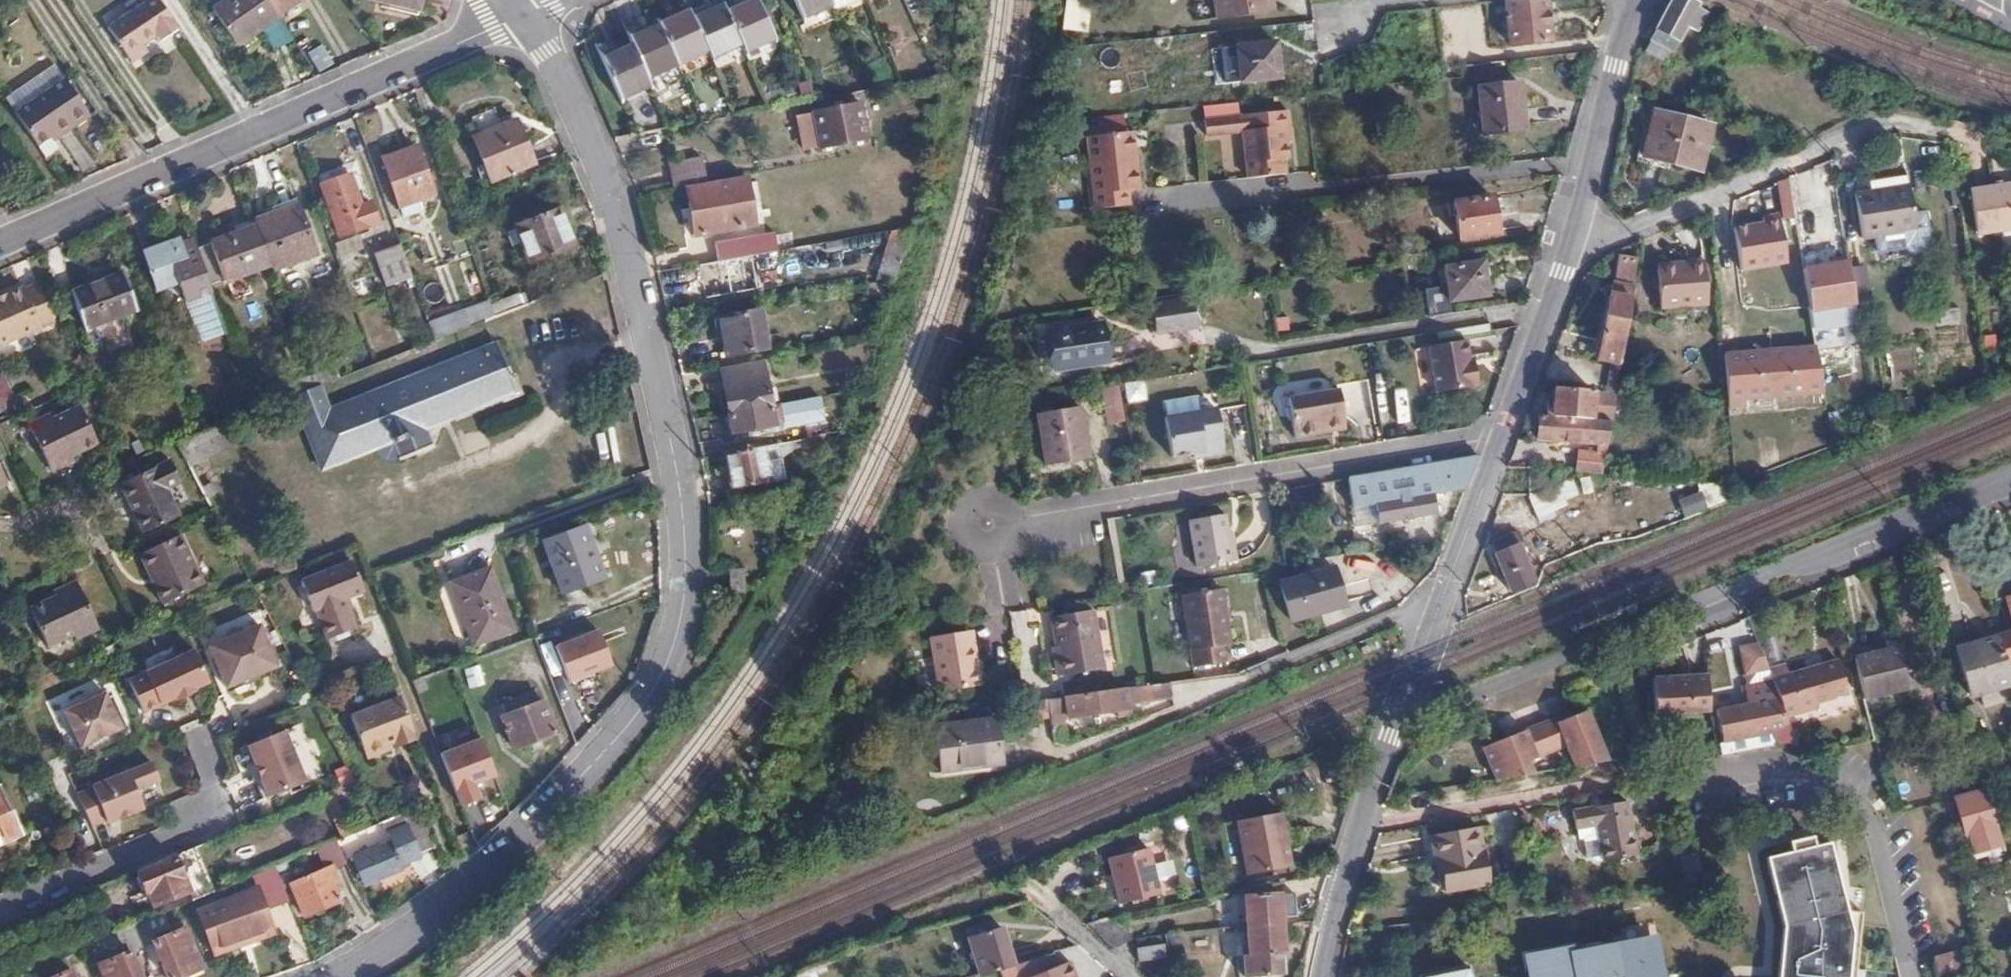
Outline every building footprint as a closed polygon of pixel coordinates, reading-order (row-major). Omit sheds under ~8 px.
[(178,29),(158,0),(146,0),(106,27),(130,60),(146,50),(142,45),(158,34),(161,39),(178,29)] [(277,16),(265,0),(226,0),(212,10),(236,44),(277,16)] [(277,16),(299,1),(298,0),(265,0),(277,16)] [(757,0),(735,0),(724,5),(721,0),(716,0),(689,12),(685,4),(626,30),(629,37),(598,51),(618,97),(649,85),(646,76),(705,50),(710,58),(741,45),(743,50),(773,38),(757,0)] [(800,18),(832,5),(829,0),(792,0),(800,18)] [(1081,0),(1061,0),(1060,32),(1080,33),(1081,0)] [(1243,14),(1254,12),(1252,0),(1215,0),(1218,16),(1243,14)] [(1558,0),(1517,0),(1523,44),(1561,41),(1558,0)] [(1683,0),(1669,0),(1651,30),(1655,33),(1644,54),(1657,61),(1663,52),(1666,53),(1673,42),(1675,43),(1696,7),(1683,0)] [(1234,42),(1236,67),(1276,63),(1273,37),(1234,42)] [(1276,63),(1236,67),(1236,78),(1278,75),(1276,63)] [(49,90),(64,80),(55,67),(40,76),(49,90)] [(15,113),(49,90),(40,76),(5,99),(15,113)] [(49,90),(73,126),(88,115),(64,80),(49,90)] [(1528,125),(1527,81),(1489,81),(1489,124),(1528,125)] [(62,135),(73,126),(49,90),(15,113),(45,158),(58,148),(53,142),(49,138),(58,131),(62,135)] [(864,136),(857,101),(813,109),(819,144),(864,136)] [(501,124),(495,107),(471,116),(478,134),(474,136),(488,176),(531,159),(516,119),(501,124)] [(1242,130),(1246,177),(1289,173),(1287,141),(1284,126),(1290,126),(1288,109),(1204,117),(1205,131),(1242,130)] [(1697,171),(1709,125),(1652,112),(1640,157),(1697,171)] [(53,142),(62,135),(58,131),(49,138),(53,142)] [(1138,189),(1134,156),(1127,156),(1124,132),(1086,135),(1094,210),(1128,206),(1126,191),(1138,189)] [(1127,156),(1134,156),(1131,132),(1124,132),(1127,156)] [(432,195),(416,148),(383,159),(398,207),(432,195)] [(665,163),(669,187),(701,181),(697,157),(665,163)] [(1786,178),(1787,182),(1791,207),(1809,204),(1805,171),(1786,178)] [(357,201),(347,172),(321,181),(337,232),(376,219),(368,197),(357,201)] [(745,176),(685,187),(688,208),(695,207),(699,232),(752,223),(745,176)] [(1787,182),(1777,186),(1781,210),(1734,218),(1737,254),(1773,250),(1771,230),(1784,228),(1784,234),(1795,233),(1791,207),(1787,182)] [(1967,190),(1976,236),(2010,229),(2010,182),(1967,190)] [(1916,232),(1908,188),(1857,197),(1865,240),(1916,232)] [(1492,234),(1487,197),(1449,203),(1455,240),(1492,234)] [(299,205),(253,220),(269,265),(270,269),(315,255),(299,205)] [(572,245),(557,207),(513,224),(528,261),(572,245)] [(695,207),(688,208),(692,234),(699,232),(695,207)] [(269,265),(253,220),(235,226),(236,233),(195,247),(206,281),(222,276),(223,279),(269,265)] [(716,260),(749,254),(746,237),(714,242),(716,260)] [(191,276),(178,240),(143,251),(155,288),(191,276)] [(409,275),(398,241),(372,250),(383,283),(409,275)] [(894,280),(897,248),(879,246),(877,278),(894,280)] [(1802,271),(1808,311),(1854,305),(1848,275),(1843,246),(1836,248),(1838,264),(1802,271)] [(716,260),(698,263),(703,296),(753,287),(749,254),(716,260)] [(1485,298),(1480,263),(1444,268),(1448,302),(1485,298)] [(1702,264),(1685,265),(1685,271),(1653,272),(1655,310),(1704,310),(1702,264)] [(1866,272),(1848,275),(1854,305),(1870,301),(1866,272)] [(136,308),(123,275),(72,294),(85,328),(136,308)] [(38,282),(24,288),(22,286),(0,296),(0,344),(54,320),(38,282)] [(505,309),(537,296),(533,283),(501,295),(505,309)] [(1620,364),(1631,290),(1608,287),(1599,342),(1594,342),(1592,360),(1620,364)] [(1442,315),(1439,291),(1420,293),(1423,317),(1442,315)] [(487,298),(426,320),(432,337),(493,316),(487,298)] [(1193,329),(1188,301),(1144,307),(1149,334),(1193,329)] [(765,347),(759,309),(718,315),(724,353),(765,347)] [(1110,360),(1104,323),(1050,332),(1056,369),(1110,360)] [(1484,332),(1484,331),(1483,324),(1429,333),(1431,341),(1484,332)] [(327,412),(317,386),(311,388),(289,397),(301,424),(309,421),(328,469),(375,450),(379,455),(386,457),(397,456),(399,460),(416,454),(411,441),(425,436),(423,432),(508,397),(503,384),(512,380),(496,342),(327,412)] [(1464,361),(1462,342),(1424,347),(1431,394),(1472,387),(1468,361),(1464,361)] [(1718,362),(1724,409),(1820,398),(1814,350),(1718,362)] [(719,366),(728,412),(770,405),(762,358),(719,366)] [(0,373),(0,402),(3,408),(15,403),(0,373)] [(1125,404),(1146,400),(1142,379),(1121,383),(1125,404)] [(518,393),(512,380),(503,384),(508,397),(518,393)] [(1117,385),(1098,388),(1103,424),(1122,421),(1117,385)] [(1393,420),(1406,419),(1405,385),(1391,385),(1393,420)] [(1340,428),(1335,388),(1284,396),(1290,436),(1340,428)] [(1549,417),(1610,424),(1615,396),(1553,388),(1549,417)] [(1198,444),(1199,449),(1217,446),(1209,402),(1158,410),(1165,449),(1187,446),(1198,444)] [(779,419),(778,403),(770,405),(728,412),(731,430),(771,423),(771,421),(779,419)] [(51,411),(28,423),(51,469),(74,459),(71,454),(98,441),(81,404),(55,417),(51,411)] [(1086,456),(1076,404),(1032,411),(1040,462),(1086,456)] [(1523,415),(1520,423),(1537,424),(1538,415),(1527,414),(1527,415),(1523,415)] [(1596,452),(1605,453),(1610,424),(1549,417),(1538,415),(1537,424),(1535,440),(1596,447),(1596,452)] [(309,421),(301,424),(320,472),(328,469),(309,421)] [(175,442),(188,468),(234,448),(225,422),(175,442)] [(429,448),(425,436),(411,441),(416,454),(429,448)] [(765,459),(763,443),(724,451),(731,487),(781,477),(778,457),(765,459)] [(1458,493),(1470,457),(1435,463),(1345,481),(1350,509),(1362,507),(1364,519),(1374,518),(1376,525),(1386,524),(1399,522),(1434,516),(1431,496),(1458,493)] [(178,483),(167,460),(116,484),(137,532),(174,517),(162,490),(178,483)] [(1571,479),(1527,495),(1536,519),(1580,504),(1571,479)] [(1677,499),(1682,516),(1704,510),(1699,493),(1677,499)] [(1227,561),(1218,514),(1182,521),(1190,567),(1227,561)] [(1399,522),(1386,524),(1388,531),(1399,529),(1399,522)] [(1491,557),(1508,593),(1537,580),(1521,545),(1525,543),(1521,533),(1516,536),(1512,528),(1505,522),(1488,529),(1487,537),(1494,555),(1491,557)] [(600,587),(580,534),(542,549),(562,602),(600,587)] [(201,587),(178,536),(137,555),(160,604),(201,587)] [(308,597),(359,578),(351,559),(301,579),(308,597)] [(729,565),(731,588),(745,587),(743,564),(729,565)] [(517,629),(493,567),(454,582),(477,644),(517,629)] [(1337,605),(1326,569),(1276,586),(1286,621),(1337,605)] [(364,590),(359,578),(308,597),(313,611),(321,607),(332,633),(356,624),(344,597),(364,590)] [(100,626),(79,580),(57,590),(58,594),(32,606),(49,643),(75,631),(78,637),(100,626)] [(1225,643),(1217,589),(1177,595),(1187,667),(1223,663),(1221,645),(1225,643)] [(1023,610),(1011,612),(1014,633),(1027,631),(1023,610)] [(1087,611),(1073,613),(1082,673),(1096,671),(1087,611)] [(1082,673),(1073,613),(1046,617),(1050,647),(1055,677),(1082,673)] [(561,681),(607,668),(596,627),(550,639),(561,681)] [(269,629),(215,650),(233,694),(287,676),(269,629)] [(975,685),(967,631),(926,636),(932,691),(975,685)] [(1998,636),(2010,680),(2010,633),(1998,636)] [(1998,636),(1956,648),(1970,694),(2010,683),(2010,680),(1998,636)] [(1913,687),(1903,646),(1853,659),(1863,700),(1913,687)] [(1055,677),(1050,647),(1045,648),(1050,678),(1055,677)] [(200,655),(132,685),(146,721),(216,692),(200,655)] [(1786,666),(1769,671),(1772,682),(1785,718),(1799,714),(1798,709),(1815,703),(1846,692),(1836,659),(1789,675),(1786,666)] [(468,687),(481,684),(475,664),(462,668),(468,687)] [(1709,712),(1708,676),(1655,679),(1655,714),(1676,714),(1709,712)] [(1168,699),(1167,680),(1151,683),(1042,699),(1045,719),(1046,721),(1063,718),(1063,721),(1112,713),(1113,717),(1125,716),(1123,706),(1168,699)] [(1715,712),(1722,744),(1768,735),(1769,734),(1785,727),(1788,726),(1785,718),(1772,682),(1743,688),(1747,705),(1715,712)] [(109,689),(61,711),(86,761),(134,736),(109,689)] [(392,690),(323,718),(345,760),(409,733),(392,690)] [(531,704),(527,692),(501,702),(505,714),(501,715),(513,748),(554,733),(543,700),(531,704)] [(1027,720),(1045,719),(1042,699),(1024,701),(1027,720)] [(1815,703),(1798,709),(1799,714),(1817,708),(1815,703)] [(1484,748),(1497,780),(1608,762),(1588,711),(1573,717),(1559,723),(1557,718),(1484,748)] [(1557,718),(1559,723),(1573,717),(1571,713),(1557,718)] [(1676,714),(1655,714),(1649,714),(1651,727),(1676,726),(1676,714)] [(994,763),(986,717),(929,726),(935,772),(994,763)] [(1785,727),(1769,734),(1772,748),(1797,751),(1788,726),(1785,727)] [(294,732),(250,746),(275,802),(316,785),(294,732)] [(478,799),(474,781),(489,778),(480,736),(437,745),(449,805),(478,799)] [(155,765),(79,795),(98,835),(155,813),(150,800),(168,795),(155,765)] [(1997,827),(1986,789),(1954,798),(1965,837),(1997,827)] [(22,844),(19,835),(20,834),(3,796),(0,797),(0,853),(22,844)] [(1626,803),(1571,810),(1573,829),(1595,827),(1600,861),(1634,857),(1626,803)] [(419,853),(433,847),(417,806),(401,813),(406,826),(387,834),(389,842),(349,859),(360,884),(400,868),(399,867),(420,858),(419,853)] [(1280,813),(1237,822),(1248,876),(1292,867),(1280,813)] [(1482,827),(1432,834),(1436,855),(1442,856),(1447,891),(1490,885),(1482,827)] [(1865,973),(1854,972),(1860,915),(1846,914),(1827,846),(1767,863),(1784,929),(1779,976),(1864,976),(1865,973)] [(1160,897),(1150,850),(1109,859),(1119,906),(1160,897)] [(186,893),(172,858),(136,874),(135,877),(140,888),(144,889),(151,906),(186,893)] [(334,865),(291,884),(304,915),(340,900),(333,882),(341,878),(334,865)] [(249,877),(254,888),(241,893),(249,912),(262,907),(258,898),(279,890),(270,868),(249,877)] [(1240,924),(1241,928),(1281,924),(1280,915),(1295,913),(1292,891),(1244,897),(1246,924),(1240,924)] [(213,948),(270,924),(262,907),(249,912),(241,893),(197,911),(213,948)] [(134,926),(143,946),(154,941),(153,940),(149,930),(165,924),(162,914),(134,926)] [(1109,920),(1084,925),(1113,950),(1128,942),(1109,920)] [(273,932),(270,924),(213,948),(217,956),(273,932)] [(1281,924),(1241,928),(1242,933),(1247,932),(1249,956),(1241,957),(1243,976),(1281,972),(1278,954),(1283,953),(1281,924)] [(130,950),(143,946),(134,926),(106,937),(110,946),(125,940),(130,950)] [(154,941),(169,976),(177,976),(201,968),(184,927),(153,940),(154,941)] [(977,976),(982,976),(1011,968),(999,930),(966,939),(977,976)] [(1646,935),(1567,948),(1566,942),(1521,949),(1525,976),(1653,976),(1646,935)] [(1163,947),(1134,949),(1136,963),(1164,960),(1163,947)] [(130,950),(98,962),(105,976),(142,976),(130,950)] [(1055,954),(1016,966),(1020,976),(1079,976),(1074,965),(1061,968),(1055,954)] [(1415,976),(1465,976),(1462,966),(1415,976)]
